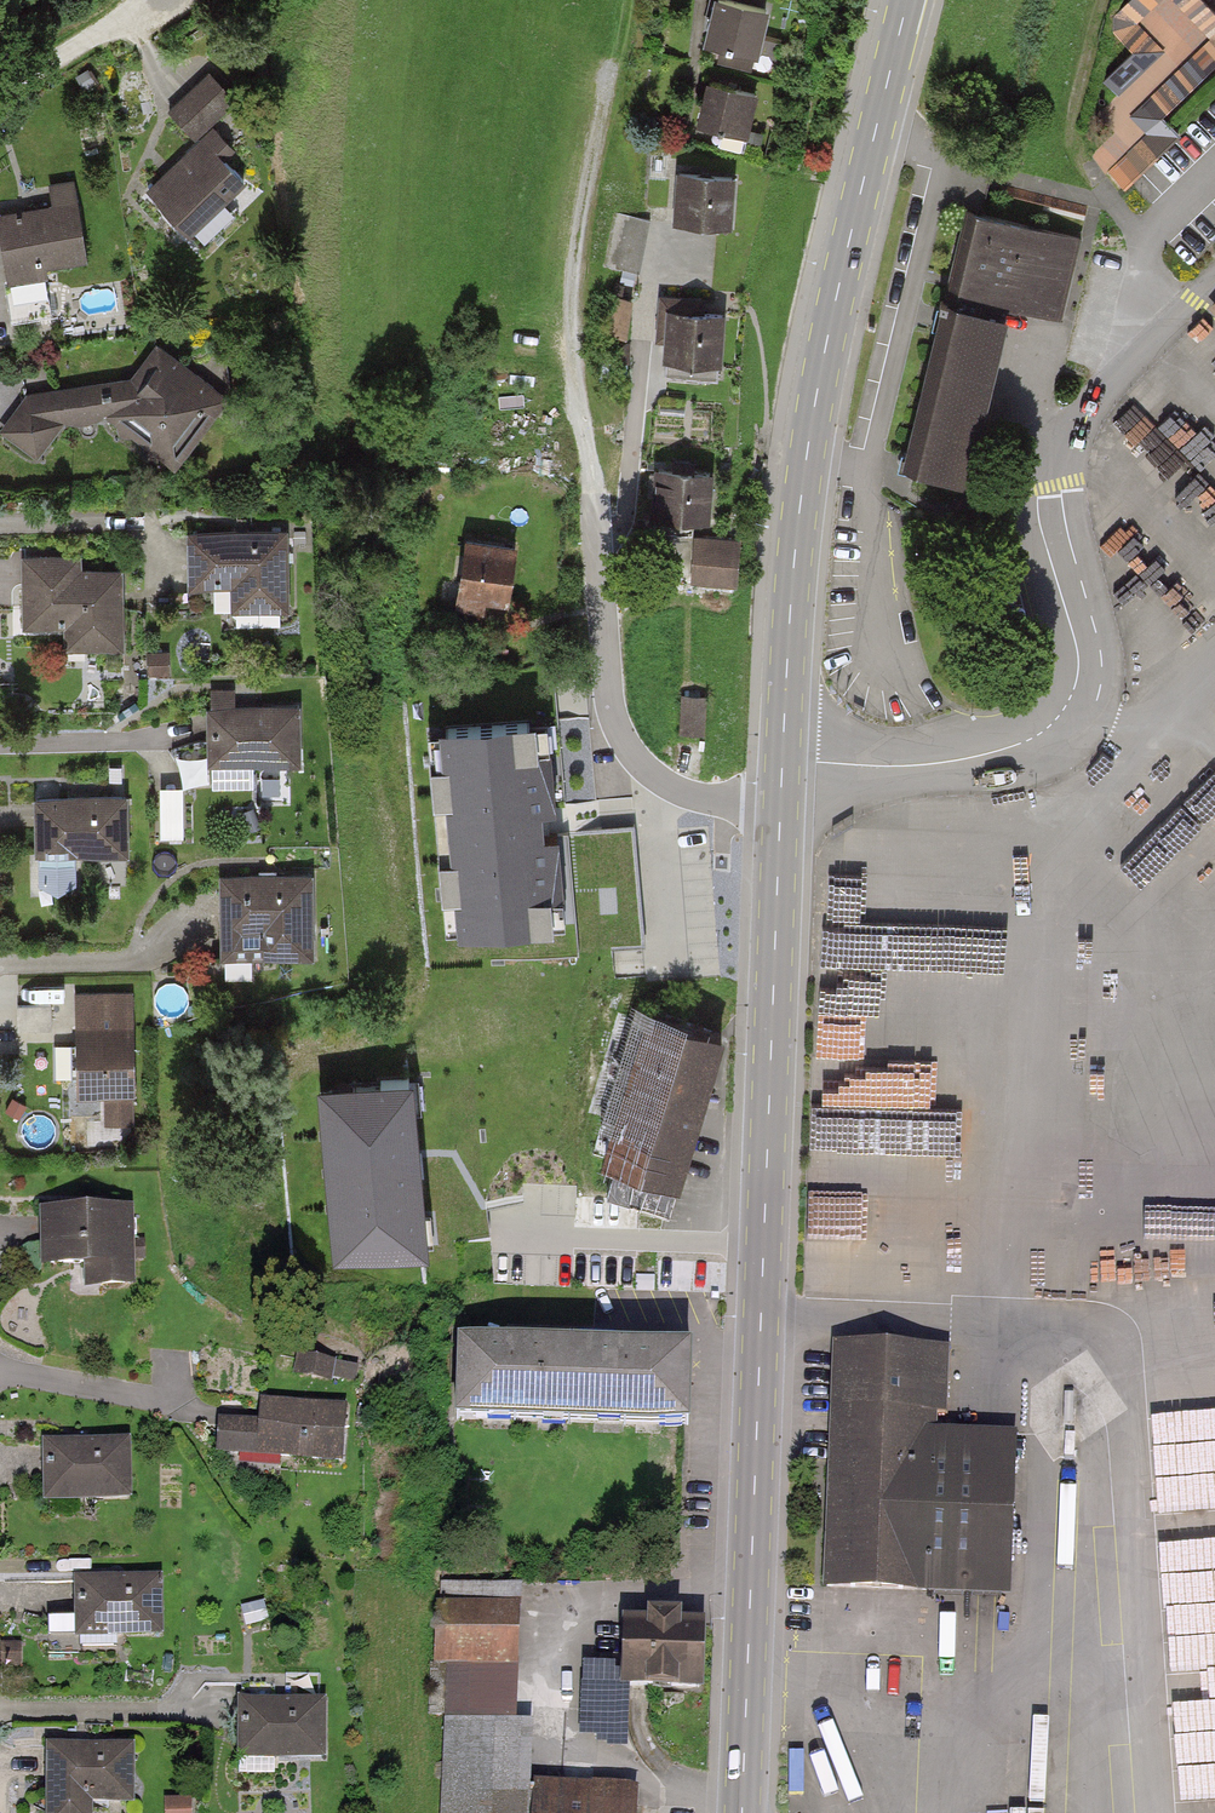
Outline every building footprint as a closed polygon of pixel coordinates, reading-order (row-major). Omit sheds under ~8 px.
[(724,0),(720,0),(710,40),(724,43),(719,60),(750,67),(764,10),(755,7),(757,0),(738,0),(737,3),(724,0)] [(1214,66),(1214,5),(1212,2),(1214,0),(1128,0),(1109,19),(1136,46),(1104,77),(1120,93),(1099,113),(1116,131),(1093,154),(1126,187),(1183,131),(1166,114),(1214,66)] [(209,141),(155,192),(195,233),(253,178),(233,156),(243,147),(221,124),(245,102),(213,68),(175,104),(209,141)] [(755,93),(710,82),(700,125),(722,130),(718,145),(741,150),(755,93)] [(733,178),(680,174),(676,220),(729,224),(733,178)] [(80,201),(3,213),(13,275),(90,263),(80,201)] [(1082,236),(972,209),(910,461),(974,477),(1017,305),(1063,316),(1082,236)] [(650,220),(616,213),(605,266),(639,272),(650,220)] [(631,302),(609,298),(603,331),(625,335),(631,302)] [(722,314),(669,310),(669,315),(660,315),(659,338),(667,338),(665,374),(718,378),(722,314)] [(61,422),(118,414),(112,423),(186,469),(235,390),(162,344),(141,377),(32,392),(6,437),(41,457),(61,422)] [(718,473),(654,469),(651,516),(715,520),(718,473)] [(293,532),(191,535),(193,590),(241,589),(241,616),(295,615),(293,532)] [(738,540),(698,537),(694,582),(735,586),(738,540)] [(527,548),(464,541),(457,606),(520,613),(527,548)] [(83,556),(23,557),(24,626),(71,625),(71,652),(128,651),(126,570),(83,571),(83,556)] [(308,706),(210,707),(210,765),(309,764),(308,706)] [(551,717),(431,729),(452,938),(571,926),(551,717)] [(163,834),(185,834),(185,784),(163,784),(163,834)] [(125,796),(36,799),(38,858),(128,855),(125,796)] [(319,873),(221,878),(225,961),(323,956),(319,873)] [(140,1096),(136,993),(82,995),(86,1098),(140,1096)] [(654,1016),(641,1062),(720,1085),(733,1040),(654,1016)] [(58,1073),(74,1073),(75,1041),(59,1041),(58,1073)] [(641,1062),(627,1107),(706,1131),(720,1085),(641,1062)] [(412,1087),(319,1097),(337,1269),(431,1259),(412,1087)] [(627,1107),(614,1153),(693,1176),(706,1131),(627,1107)] [(142,1208),(41,1212),(43,1268),(89,1266),(90,1289),(145,1287),(142,1208)] [(953,1345),(833,1343),(828,1587),(1020,1591),(1023,1427),(951,1425),(953,1345)] [(705,1352),(469,1344),(466,1424),(702,1432),(705,1352)] [(358,1409),(269,1401),(264,1458),(353,1465),(358,1409)] [(1214,1634),(1214,1409),(1147,1413),(1149,1446),(1187,1444),(1189,1477),(1146,1479),(1148,1510),(1160,1509),(1168,1637),(1214,1634)] [(134,1440),(47,1441),(48,1504),(135,1503),(134,1440)] [(167,1577),(77,1579),(78,1636),(168,1634),(167,1577)] [(642,1790),(538,1784),(541,1724),(519,1723),(526,1607),(448,1603),(436,1812),(641,1812),(642,1790)] [(715,1623),(629,1619),(626,1688),(712,1692),(715,1623)] [(1214,1795),(1214,1668),(1167,1671),(1173,1797),(1214,1795)] [(330,1699),(242,1701),(243,1759),(331,1757),(330,1699)] [(50,1745),(51,1812),(102,1812),(102,1803),(135,1803),(134,1744),(50,1745)]
